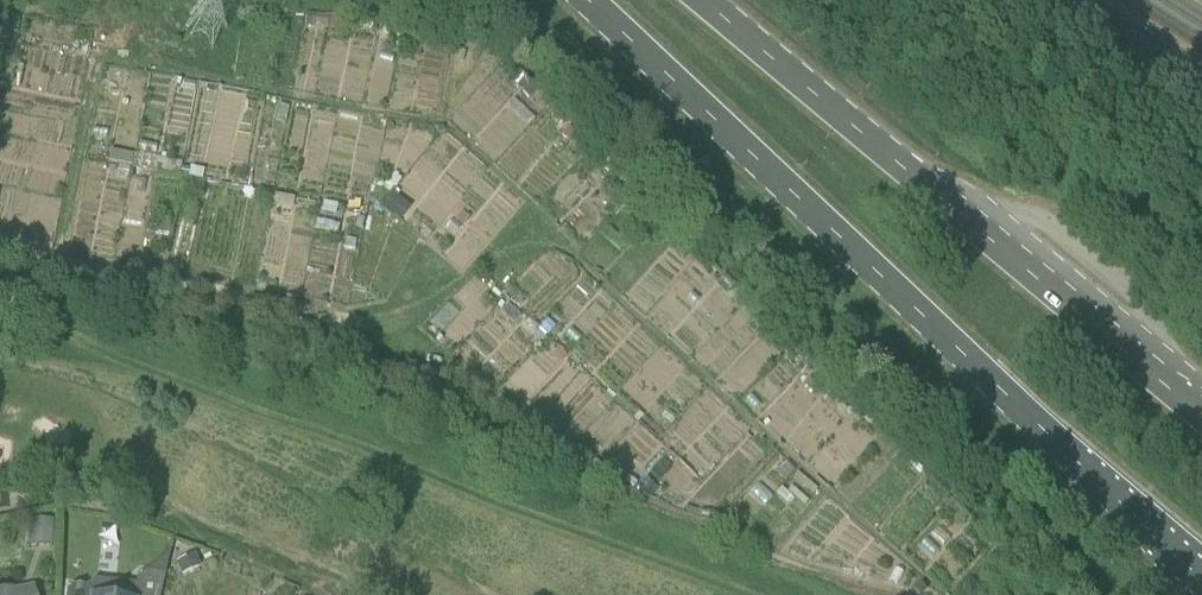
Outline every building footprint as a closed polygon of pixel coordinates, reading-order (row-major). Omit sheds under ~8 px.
[(29,520),(29,547),(54,547),(54,520),(29,520)] [(201,567),(196,554),(177,562),(182,575),(201,567)] [(167,573),(147,572),(140,578),(138,594),(162,594),(167,573)] [(113,591),(100,590),(94,582),(88,587),(74,585),(68,590),(67,594),(116,594),(113,591)]
